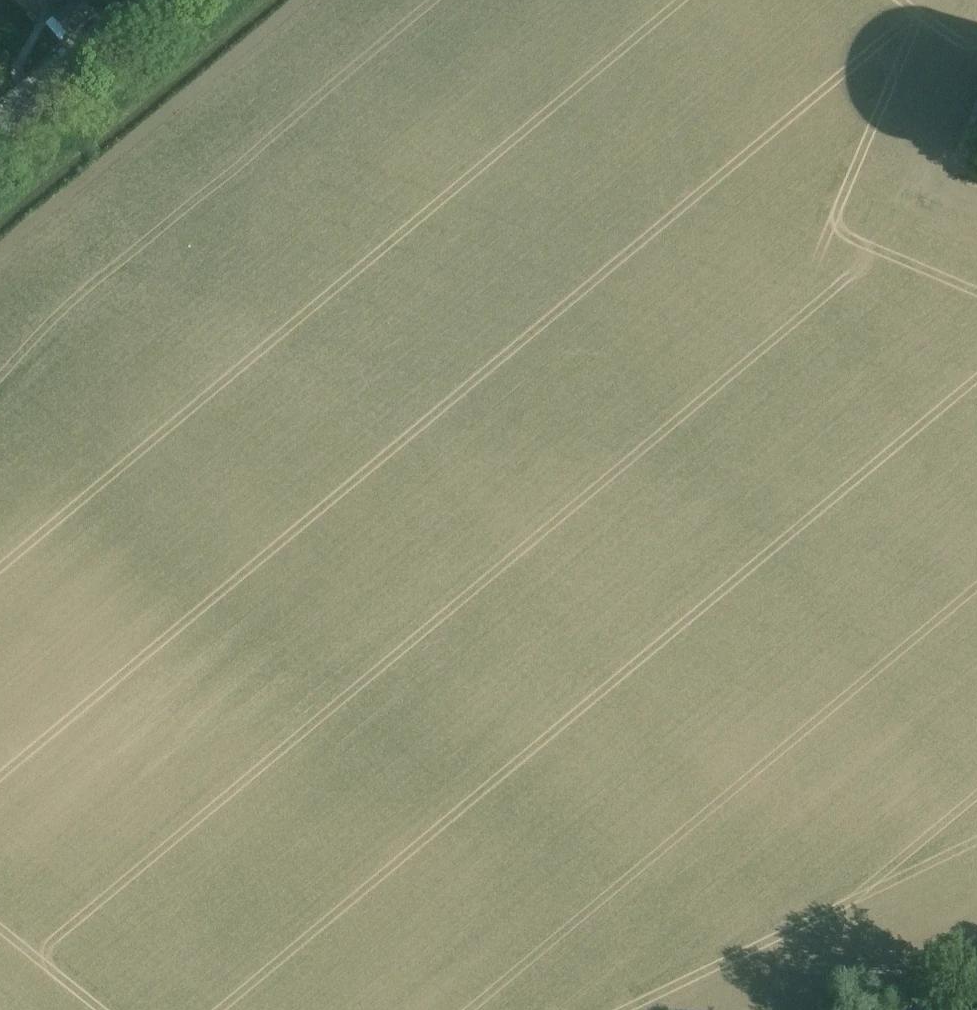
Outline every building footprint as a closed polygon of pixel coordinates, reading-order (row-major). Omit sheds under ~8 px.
[(47,3),(57,15),(52,20),(46,26),(59,41),(66,36),(69,40),(95,18),(79,0),(51,0),(47,3)]
